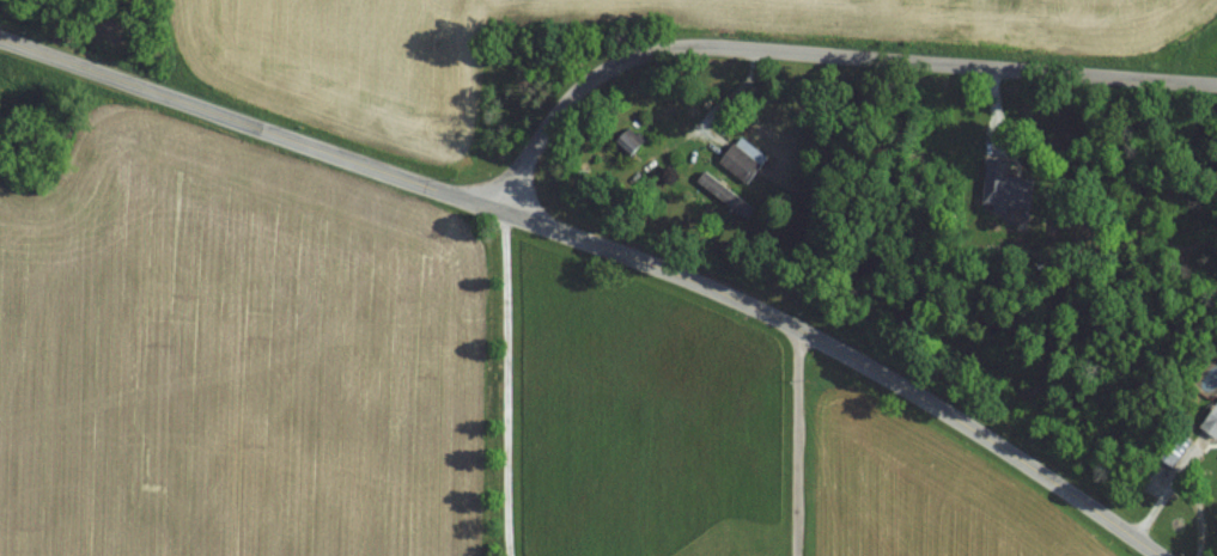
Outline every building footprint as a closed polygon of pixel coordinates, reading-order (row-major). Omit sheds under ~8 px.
[(1214,401),(1197,424),(1216,438),(1216,403),(1214,401)]
